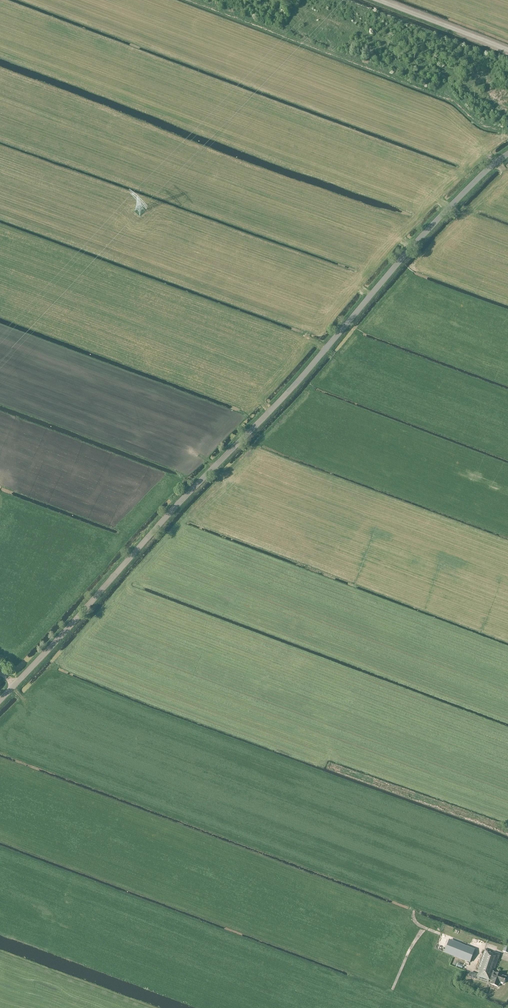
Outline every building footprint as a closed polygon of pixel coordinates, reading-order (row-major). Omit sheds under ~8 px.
[(444,952),(470,962),(475,950),(449,940),(444,952)] [(498,975),(492,973),(493,968),(495,969),(500,954),(493,952),(492,954),(487,953),(488,950),(485,949),(478,971),(479,972),(478,975),(477,974),(476,978),(488,982),(489,981),(491,981),(489,984),(498,987),(499,982),(504,984),(506,977),(498,974),(498,975)]
